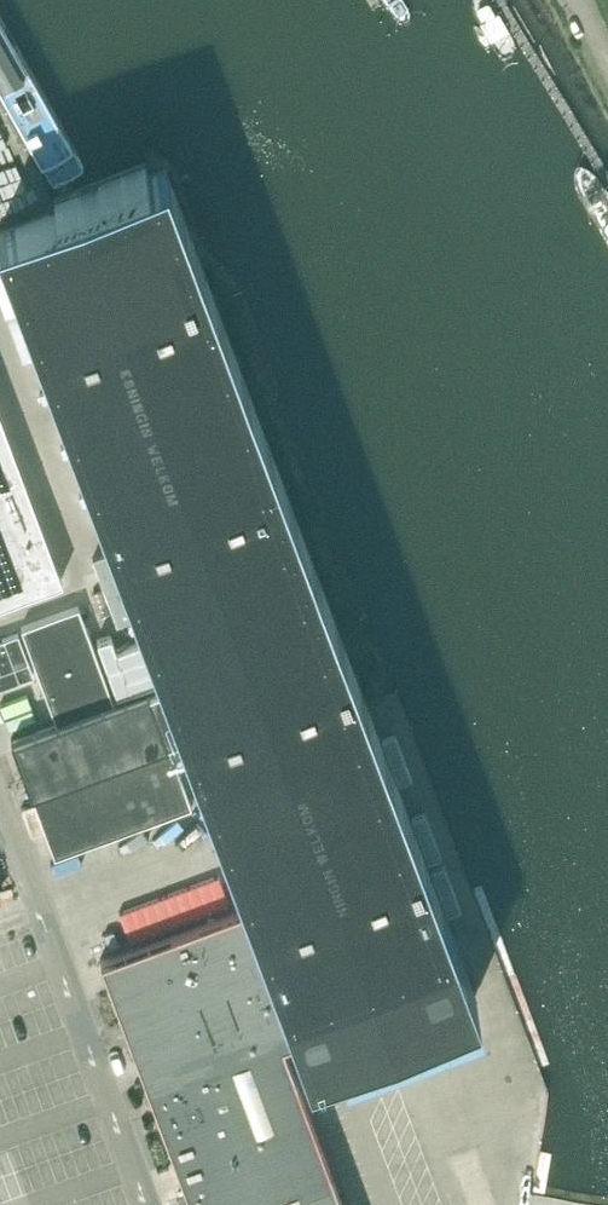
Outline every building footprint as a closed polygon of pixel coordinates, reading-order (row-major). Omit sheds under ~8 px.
[(0,230),(0,241),(116,551),(134,597),(133,598),(109,606),(115,623),(140,614),(166,683),(146,690),(146,688),(10,739),(29,792),(165,741),(165,739),(184,732),(248,902),(100,957),(192,1204),(343,1204),(282,1042),(298,1036),(307,1061),(477,997),(166,167),(0,230)] [(116,551),(0,241),(0,594),(116,551)]
